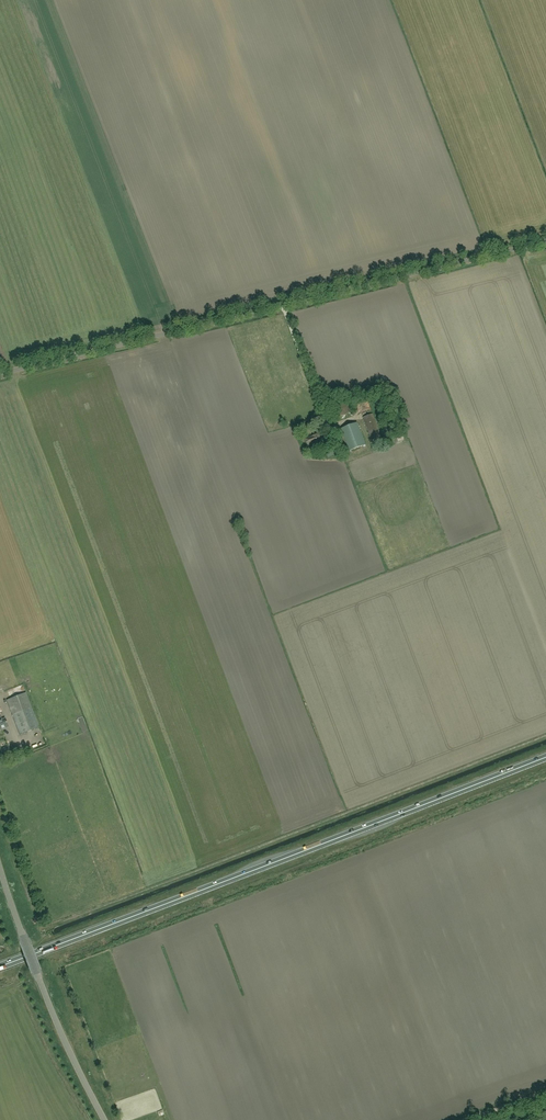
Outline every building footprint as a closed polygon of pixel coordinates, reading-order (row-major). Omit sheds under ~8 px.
[(382,438),(372,414),(363,417),(372,442),(382,438)] [(342,429),(350,450),(365,445),(357,423),(342,429)] [(318,434),(305,439),(308,446),(314,444),(315,447),(322,445),(318,434)] [(335,455),(333,448),(326,450),(328,457),(335,455)] [(26,693),(7,700),(20,734),(39,727),(26,693)] [(8,727),(5,718),(2,719),(1,715),(0,712),(0,730),(8,727)]
